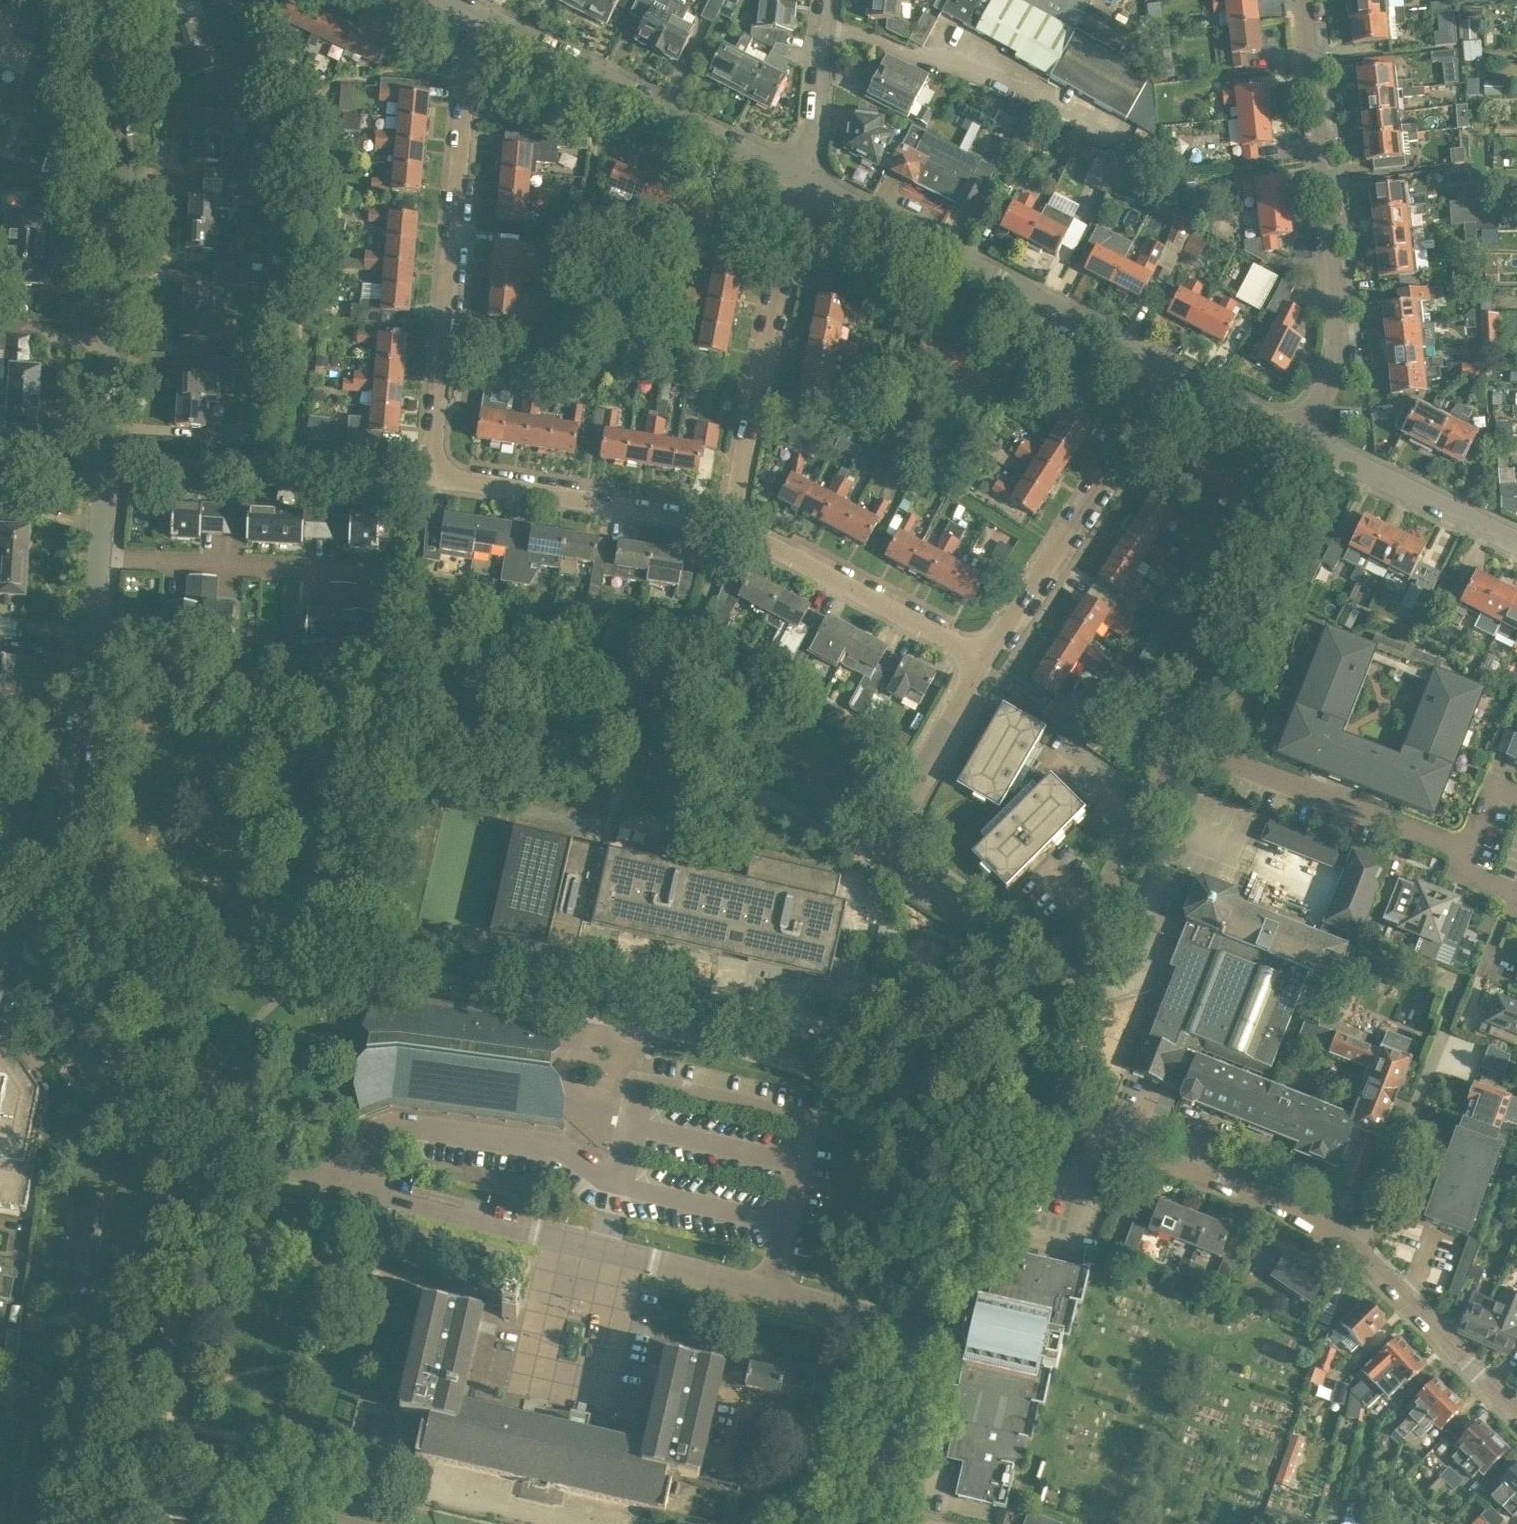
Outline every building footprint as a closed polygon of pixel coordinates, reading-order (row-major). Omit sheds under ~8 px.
[(173,39),(176,53),(181,51),(182,53),(210,45),(222,42),(214,15),(240,6),(238,0),(200,0),(204,15),(174,25),(176,33),(173,39)] [(279,17),(312,33),(322,12),(297,0),(287,0),(279,17)] [(563,3),(565,4),(566,6),(572,10),(574,8),(585,14),(592,0),(565,0),(563,3)] [(606,25),(616,4),(630,11),(636,0),(592,0),(585,14),(606,25)] [(630,14),(644,21),(634,39),(637,40),(638,42),(639,44),(641,45),(643,45),(645,45),(656,50),(677,7),(663,0),(637,0),(630,14)] [(701,16),(715,23),(718,15),(726,0),(709,0),(701,16)] [(729,21),(733,22),(740,0),(726,0),(718,15),(729,21)] [(760,4),(794,9),(795,0),(760,0),(760,4)] [(867,18),(887,20),(886,30),(902,38),(909,25),(897,20),(899,0),(869,0),(867,18)] [(941,12),(947,0),(937,0),(933,7),(941,12)] [(941,12),(1017,54),(1015,57),(1125,120),(1151,74),(1117,55),(1018,0),(947,0),(941,12)] [(1117,55),(1127,36),(1085,12),(1089,4),(1081,0),(1018,0),(1117,55)] [(1231,26),(1257,23),(1254,0),(1213,0),(1212,0),(1213,12),(1229,10),(1231,26)] [(1351,22),(1384,18),(1383,0),(1345,0),(1347,12),(1350,11),(1351,22)] [(1448,1),(1431,2),(1432,12),(1449,10),(1448,1)] [(751,26),(750,38),(772,49),(775,44),(785,47),(787,32),(791,33),(791,30),(792,28),(793,26),(794,25),(793,23),(793,21),(792,20),(794,9),(760,4),(757,27),(751,26)] [(24,74),(33,49),(10,40),(20,14),(0,6),(0,66),(24,74)] [(677,7),(656,50),(678,61),(696,25),(684,19),(687,12),(677,7)] [(1392,9),(1393,17),(1402,16),(1402,8),(1392,9)] [(312,33),(307,42),(316,46),(320,37),(345,49),(355,27),(322,12),(312,33)] [(1438,30),(1432,30),(1434,47),(1455,45),(1452,12),(1437,14),(1438,30)] [(909,40),(922,47),(937,20),(923,13),(909,40)] [(1402,16),(1393,17),(1393,25),(1403,25),(1402,16)] [(1162,30),(1161,18),(1148,19),(1149,32),(1162,30)] [(1386,18),(1384,18),(1351,22),(1353,44),(1387,41),(1385,28),(1387,28),(1386,18)] [(1463,20),(1463,40),(1476,40),(1476,19),(1463,20)] [(1257,23),(1231,26),(1234,54),(1235,54),(1237,68),(1249,66),(1247,53),(1260,51),(1257,23)] [(355,27),(345,49),(370,60),(365,69),(374,73),(388,43),(371,35),(355,27)] [(1171,32),(1153,34),(1154,47),(1172,45),(1171,32)] [(721,45),(706,76),(709,77),(709,79),(715,83),(718,82),(727,86),(743,56),(746,49),(750,42),(741,38),(733,51),(721,45)] [(772,49),(764,67),(749,98),(770,109),(785,78),(788,61),(783,59),(790,48),(785,47),(775,44),(772,49)] [(210,45),(182,53),(189,77),(216,69),(210,45)] [(743,56),(727,86),(749,98),(764,67),(750,60),(753,53),(746,49),(743,56)] [(1430,53),(1431,64),(1457,62),(1456,51),(1430,53)] [(886,56),(873,83),(914,104),(921,90),(928,76),(913,69),(913,70),(886,56)] [(1374,70),(1356,72),(1359,94),(1393,91),(1394,91),(1400,90),(1399,82),(1399,81),(1392,82),(1390,68),(1395,68),(1394,58),(1373,60),(1374,70)] [(1156,63),(1157,79),(1175,78),(1174,62),(1156,63)] [(221,75),(223,91),(246,89),(245,73),(221,75)] [(381,79),(379,101),(394,102),(393,100),(399,100),(397,118),(426,120),(428,96),(401,93),(402,81),(381,79)] [(1421,80),(1399,82),(1400,90),(1422,88),(1421,80)] [(1467,80),(1467,95),(1479,95),(1479,80),(1467,80)] [(1483,94),(1502,94),(1502,80),(1483,80),(1483,94)] [(914,104),(873,83),(866,97),(907,118),(914,104)] [(21,84),(19,91),(28,94),(30,87),(21,84)] [(1237,103),(1239,119),(1267,115),(1264,87),(1235,90),(1235,91),(1222,93),(1223,105),(1237,103)] [(1422,88),(1400,90),(1401,97),(1423,95),(1422,88)] [(246,89),(223,91),(224,107),(248,104),(246,89)] [(1360,104),(1357,105),(1358,117),(1395,113),(1393,91),(1359,95),(1360,104)] [(992,124),(1012,134),(1025,108),(1006,98),(992,124)] [(340,101),(339,110),(351,111),(352,102),(340,101)] [(1455,108),(1457,129),(1468,128),(1466,107),(1455,108)] [(921,108),(916,118),(914,121),(927,127),(933,114),(926,110),(921,108)] [(846,146),(847,147),(880,130),(882,118),(874,117),(875,112),(859,110),(858,115),(850,114),(849,118),(848,118),(844,144),(846,145),(845,145),(846,146)] [(195,112),(193,137),(222,138),(233,139),(235,114),(195,112)] [(1395,113),(1358,117),(1359,129),(1362,128),(1363,137),(1417,131),(1417,124),(1396,126),(1395,113)] [(342,114),(341,128),(359,130),(360,116),(342,114)] [(1267,115),(1239,119),(1242,147),(1243,147),(1245,161),(1257,159),(1255,146),(1270,144),(1267,115)] [(960,142),(971,148),(984,121),(973,116),(960,142)] [(376,131),(375,140),(424,144),(426,120),(397,118),(396,135),(390,135),(391,133),(376,131)] [(896,156),(890,169),(888,171),(972,214),(984,190),(991,178),(995,169),(911,127),(896,156)] [(878,162),(890,169),(896,156),(884,150),(891,136),(880,130),(847,147),(848,149),(848,150),(849,151),(849,152),(858,157),(859,156),(862,157),(863,165),(868,167),(874,164),(876,165),(878,162)] [(1417,131),(1363,137),(1366,161),(1378,160),(1379,172),(1405,169),(1404,157),(1399,158),(1398,144),(1416,143),(1416,141),(1425,140),(1424,130),(1417,131)] [(504,147),(501,171),(529,174),(530,170),(535,170),(536,159),(556,160),(557,139),(532,136),(531,149),(504,147)] [(222,138),(193,137),(192,161),(221,163),(221,159),(232,160),(233,139),(222,138)] [(395,148),(393,166),(421,169),(424,144),(375,140),(374,149),(389,150),(390,148),(395,148)] [(1493,168),(1504,168),(1503,141),(1493,141),(1493,168)] [(1100,152),(1084,183),(1105,194),(1124,158),(1109,151),(1107,156),(1100,152)] [(607,186),(641,199),(650,177),(616,164),(607,186)] [(225,166),(224,181),(248,182),(249,167),(225,166)] [(421,169),(393,166),(392,184),(386,183),(386,181),(372,180),(371,189),(392,191),(392,190),(419,193),(421,169)] [(1464,167),(1447,168),(1449,187),(1465,185),(1464,167)] [(501,171),(499,195),(548,200),(548,191),(533,190),(533,192),(528,191),(529,174),(501,171)] [(641,199),(675,213),(684,191),(650,177),(641,199)] [(1194,177),(1182,178),(1182,189),(1194,188),(1194,177)] [(1255,182),(1242,184),(1243,196),(1257,194),(1258,210),(1287,207),(1283,178),(1255,181),(1255,182)] [(1495,192),(1516,192),(1516,178),(1495,179),(1495,192)] [(188,223),(217,225),(227,226),(229,197),(254,199),(255,183),(248,182),(224,181),(223,200),(219,199),(190,197),(188,223)] [(1406,185),(1369,189),(1371,211),(1425,206),(1424,195),(1404,197),(1403,186),(1407,186),(1406,185)] [(570,189),(569,201),(582,202),(583,190),(570,189)] [(684,191),(675,213),(708,227),(718,205),(684,191)] [(548,200),(499,195),(497,220),(525,223),(527,204),(532,205),(532,207),(547,208),(548,200)] [(1000,227),(1028,242),(1039,219),(1028,213),(1034,200),(1024,195),(1017,208),(1012,205),(1000,227)] [(1516,208),(1516,195),(1497,195),(1496,208),(1516,208)] [(1463,224),(1473,223),(1475,223),(1472,199),(1461,200),(1463,224)] [(1046,206),(1039,219),(1026,246),(1040,253),(1042,249),(1055,256),(1074,220),(1046,206)] [(1372,222),(1369,222),(1370,234),(1408,230),(1423,229),(1421,215),(1426,214),(1425,206),(1371,211),(1372,222)] [(1262,238),(1242,240),(1243,251),(1266,262),(1265,252),(1276,250),(1275,237),(1290,235),(1287,207),(1258,210),(1262,238)] [(1474,210),(1475,231),(1498,230),(1497,209),(1474,210)] [(1203,211),(1196,228),(1209,234),(1210,232),(1211,215),(1203,211)] [(388,221),(387,239),(415,241),(417,217),(390,214),(390,213),(369,212),(368,221),(382,223),(383,221),(388,221)] [(47,251),(48,234),(53,232),(53,223),(49,220),(49,217),(9,214),(7,238),(0,237),(0,248),(47,251)] [(329,218),(328,230),(344,231),(345,219),(329,218)] [(1178,218),(1167,241),(1182,248),(1193,225),(1178,218)] [(188,223),(187,250),(216,251),(225,252),(227,226),(217,225),(188,223)] [(1473,223),(1463,224),(1465,242),(1475,241),(1473,223)] [(559,232),(563,238),(569,238),(573,232),(569,226),(563,226),(559,232)] [(1095,248),(1083,270),(1111,285),(1112,284),(1111,283),(1123,262),(1132,244),(1096,226),(1087,243),(1095,248)] [(1408,230),(1370,234),(1372,246),(1375,246),(1376,256),(1420,252),(1434,251),(1434,240),(1424,241),(1423,229),(1408,230)] [(365,252),(364,261),(413,265),(415,241),(387,239),(385,256),(380,256),(380,254),(365,252)] [(1189,239),(1184,250),(1198,257),(1203,247),(1189,239)] [(1123,262),(1111,283),(1112,284),(1111,285),(1139,299),(1150,276),(1151,277),(1157,265),(1162,268),(1157,278),(1165,282),(1182,249),(1182,248),(1167,241),(1164,248),(1149,240),(1134,268),(1123,262)] [(493,268),(541,273),(548,273),(548,263),(541,263),(542,261),(522,259),(523,246),(495,244),(493,268)] [(0,248),(0,259),(6,259),(5,282),(45,285),(45,282),(50,280),(50,271),(46,268),(47,251),(0,248)] [(325,260),(337,261),(338,250),(326,249),(325,260)] [(715,260),(711,278),(739,283),(744,259),(717,254),(717,253),(696,249),(694,259),(709,261),(709,259),(715,260)] [(216,251),(214,269),(248,271),(249,253),(225,252),(216,251)] [(1420,252),(1376,256),(1378,278),(1399,276),(1400,287),(1422,285),(1421,271),(1420,252)] [(346,259),(345,269),(363,270),(364,260),(346,259)] [(384,269),(382,287),(411,289),(413,265),(364,261),(364,270),(379,271),(379,269),(384,269)] [(1458,280),(1474,279),(1473,264),(1457,265),(1458,280)] [(1252,266),(1234,299),(1259,312),(1276,278),(1252,266)] [(493,268),(491,292),(519,295),(521,277),(526,278),(525,279),(540,281),(541,273),(493,268)] [(184,285),(183,311),(222,313),(223,288),(246,290),(247,286),(260,286),(261,272),(248,271),(214,269),(213,287),(184,285)] [(1485,270),(1485,284),(1498,284),(1498,270),(1485,270)] [(688,289),(687,298),(735,307),(739,283),(711,278),(708,295),(703,294),(703,292),(688,289)] [(1167,314),(1194,328),(1206,305),(1195,299),(1201,286),(1191,281),(1185,294),(1179,291),(1167,314)] [(352,306),(351,321),(365,322),(376,323),(381,323),(382,311),(408,314),(411,289),(382,287),(362,285),(360,306),(352,306)] [(818,297),(813,321),(841,327),(844,309),(849,310),(849,312),(864,315),(868,289),(847,285),(844,302),(818,297)] [(1399,304),(1381,306),(1384,328),(1420,324),(1419,317),(1418,317),(1416,302),(1441,299),(1439,288),(1398,293),(1399,304)] [(1492,312),(1491,288),(1480,288),(1481,312),(1492,312)] [(519,295),(491,292),(488,317),(516,319),(516,320),(537,322),(538,312),(522,311),(522,312),(517,312),(519,295)] [(1258,342),(1250,357),(1282,372),(1280,375),(1282,376),(1299,342),(1287,335),(1299,311),(1285,304),(1285,302),(1274,296),(1266,311),(1278,317),(1264,345),(1258,342)] [(705,308),(702,325),(730,330),(735,307),(687,298),(685,306),(700,309),(700,307),(705,308)] [(1206,305),(1194,328),(1222,342),(1240,308),(1234,305),(1235,304),(1224,298),(1218,311),(1206,305)] [(222,313),(183,311),(181,338),(210,339),(210,338),(221,338),(222,313)] [(1498,312),(1481,313),(1483,343),(1500,342),(1498,312)] [(9,396),(38,397),(40,368),(29,367),(31,336),(27,336),(28,316),(4,315),(3,334),(0,334),(0,352),(6,352),(5,367),(11,367),(9,396)] [(246,323),(251,329),(258,329),(258,316),(246,316),(246,323)] [(813,321),(809,345),(856,354),(858,346),(843,343),(843,345),(837,344),(841,327),(813,321)] [(375,334),(376,323),(365,322),(364,333),(375,334)] [(893,333),(894,324),(885,322),(883,332),(893,333)] [(1385,339),(1382,339),(1383,351),(1421,347),(1419,331),(1436,329),(1435,322),(1420,324),(1384,328),(1385,339)] [(730,330),(702,325),(699,342),(694,341),(694,339),(679,337),(677,346),(698,350),(698,349),(725,355),(730,330)] [(377,342),(376,360),(404,362),(406,338),(379,335),(379,334),(375,334),(364,333),(358,332),(357,342),(372,344),(372,342),(377,342)] [(214,342),(213,358),(225,358),(231,359),(232,343),(214,342)] [(1475,344),(1461,344),(1462,362),(1475,361),(1475,344)] [(809,345),(804,368),(832,374),(835,357),(840,358),(840,360),(855,363),(856,354),(809,345)] [(1421,347),(1383,351),(1384,363),(1387,363),(1389,373),(1424,369),(1423,369),(1424,369),(1440,367),(1443,367),(1442,358),(1422,360),(1421,347)] [(316,356),(315,367),(328,367),(329,357),(316,356)] [(179,373),(177,400),(206,402),(220,403),(222,378),(223,378),(224,369),(225,358),(213,358),(200,357),(199,375),(179,373)] [(231,359),(225,358),(224,369),(238,370),(245,364),(245,360),(231,359)] [(490,374),(512,377),(514,361),(492,358),(490,374)] [(354,373),(354,381),(402,386),(404,362),(376,360),(374,377),(369,376),(369,375),(354,373)] [(1462,364),(1462,376),(1468,376),(1469,378),(1480,378),(1479,363),(1462,364)] [(1424,369),(1389,373),(1391,395),(1426,392),(1425,380),(1441,378),(1440,367),(1424,369),(1423,369),(1424,369)] [(832,374),(804,368),(799,393),(826,398),(826,399),(847,403),(849,393),(834,391),(833,393),(828,392),(832,374)] [(875,381),(889,384),(890,373),(876,371),(875,381)] [(373,390),(372,408),(400,410),(402,386),(354,381),(344,381),(343,390),(368,392),(368,390),(373,390)] [(506,415),(501,443),(525,447),(534,388),(523,386),(521,397),(524,397),(522,412),(524,413),(523,418),(506,415)] [(687,389),(686,396),(694,397),(695,390),(687,389)] [(312,401),(323,402),(324,391),(313,391),(312,401)] [(481,412),(477,439),(501,443),(506,415),(508,404),(492,402),(493,392),(484,391),(480,412),(481,412)] [(1435,410),(1438,411),(1445,398),(1438,394),(1433,403),(1435,410)] [(9,396),(0,395),(0,445),(6,445),(7,425),(36,427),(38,397),(9,396)] [(1006,396),(1000,404),(1012,413),(1018,405),(1006,396)] [(1500,396),(1491,397),(1491,406),(1500,406),(1500,396)] [(1047,406),(1041,414),(1053,423),(1054,421),(1059,424),(1049,439),(1073,454),(1086,434),(1063,419),(1070,408),(1052,397),(1047,406)] [(525,447),(550,451),(554,423),(537,420),(538,415),(540,415),(542,400),(533,399),(525,447)] [(206,402),(177,400),(176,426),(205,427),(206,402)] [(656,418),(649,466),(673,470),(677,443),(660,440),(661,434),(663,435),(668,401),(659,400),(657,412),(656,418)] [(1401,408),(1394,423),(1396,429),(1402,432),(1401,434),(1410,439),(1409,442),(1416,445),(1432,413),(1415,404),(1416,403),(1410,400),(1407,407),(1401,408)] [(1432,413),(1416,445),(1430,452),(1432,449),(1439,453),(1454,424),(1460,412),(1463,406),(1456,402),(1453,409),(1452,408),(1446,420),(1432,413)] [(554,423),(550,451),(573,454),(579,421),(580,422),(582,407),(573,405),(571,420),(572,420),(572,425),(554,423)] [(1454,424),(1439,453),(1461,464),(1463,462),(1470,465),(1480,445),(1473,442),(1476,435),(1464,428),(1464,427),(1469,417),(1472,410),(1463,406),(1460,412),(1454,424)] [(400,410),(372,408),(371,419),(350,417),(348,443),(380,446),(381,433),(398,434),(400,410)] [(629,435),(625,463),(649,466),(656,418),(657,412),(649,410),(645,432),(647,432),(646,438),(629,435)] [(601,459),(625,463),(629,435),(612,432),(613,427),(615,427),(617,412),(607,411),(604,431),(605,431),(601,459)] [(310,418),(308,438),(329,440),(331,419),(310,418)] [(1495,423),(1494,440),(1510,440),(1510,423),(1495,423)] [(677,443),(673,470),(697,474),(701,447),(702,447),(705,426),(696,425),(693,440),(695,440),(695,445),(677,443)] [(720,429),(705,426),(702,447),(717,449),(720,429)] [(207,441),(251,444),(252,430),(208,427),(207,441)] [(796,429),(794,441),(806,443),(809,431),(796,429)] [(1024,440),(1019,448),(1060,474),(1073,454),(1049,439),(1040,453),(1035,450),(1036,449),(1024,440)] [(1032,465),(1023,479),(1047,495),(1060,474),(1019,448),(1014,455),(1027,463),(1028,462),(1032,465)] [(778,500),(800,512),(813,487),(798,479),(799,471),(801,472),(804,457),(794,455),(790,476),(791,476),(778,500)] [(1507,455),(1497,456),(1498,468),(1507,467),(1507,455)] [(1186,477),(1218,494),(1230,473),(1197,456),(1186,477)] [(1230,473),(1218,494),(1251,511),(1262,490),(1230,473)] [(800,512),(821,523),(844,480),(836,476),(829,489),(831,490),(829,495),(813,487),(800,512)] [(1047,495),(1023,479),(1013,494),(1009,491),(1010,489),(997,481),(992,489),(1010,501),(1010,500),(1033,515),(1047,495)] [(821,523),(843,534),(856,509),(840,501),(843,496),(845,497),(852,484),(844,480),(821,523)] [(1516,484),(1499,485),(1500,498),(1516,498),(1516,496),(1516,484)] [(206,485),(206,497),(226,498),(226,486),(206,485)] [(27,556),(29,527),(18,527),(19,496),(0,495),(0,522),(0,529),(0,554),(27,556)] [(1151,496),(1138,516),(1161,532),(1171,517),(1175,520),(1174,522),(1187,530),(1192,522),(1174,510),(1174,511),(1151,496)] [(1500,498),(1500,509),(1513,516),(1516,516),(1516,498),(1500,498)] [(856,509),(843,534),(864,546),(877,522),(878,522),(888,503),(879,499),(872,512),(874,513),(871,518),(856,509)] [(903,499),(898,508),(905,512),(910,503),(903,499)] [(225,506),(173,503),(172,518),(173,518),(172,528),(171,528),(171,532),(172,532),(172,538),(194,539),(200,540),(201,531),(224,532),(225,506)] [(276,509),(225,506),(224,532),(247,534),(246,543),(252,543),(274,544),(276,509)] [(327,512),(276,509),(274,544),(297,545),(297,546),(302,545),(303,537),(326,538),(327,512)] [(379,515),(327,512),(326,538),(349,539),(348,548),(377,549),(377,543),(379,543),(379,539),(378,539),(378,529),(379,529),(379,515)] [(885,557),(907,569),(920,544),(905,535),(907,531),(909,532),(916,518),(908,514),(898,532),(898,533),(885,557)] [(425,532),(423,559),(439,562),(440,555),(471,560),(472,553),(478,520),(445,515),(442,534),(425,532)] [(1138,516),(1124,537),(1165,563),(1170,556),(1157,548),(1156,549),(1152,546),(1161,532),(1138,516)] [(1361,574),(1369,558),(1385,528),(1364,517),(1351,543),(1335,534),(1321,562),(1334,569),(1339,558),(1356,567),(1349,579),(1356,583),(1361,574)] [(478,520),(472,553),(489,556),(491,547),(506,550),(501,581),(513,583),(514,574),(519,541),(509,540),(511,526),(478,520)] [(907,569),(928,580),(957,527),(949,523),(936,546),(938,547),(936,552),(920,544),(907,569)] [(928,580),(949,591),(963,567),(947,558),(950,554),(952,555),(964,531),(957,527),(928,580)] [(1369,558),(1389,568),(1404,538),(1385,528),(1369,558)] [(514,574),(513,583),(530,586),(542,566),(560,569),(562,558),(565,534),(532,529),(530,543),(519,541),(514,574)] [(560,569),(559,573),(575,576),(577,561),(593,563),(590,586),(602,588),(604,576),(606,560),(595,558),(598,540),(565,534),(562,558),(560,569)] [(1124,537),(1111,557),(1135,572),(1144,558),(1149,561),(1148,562),(1160,571),(1165,563),(1124,537)] [(1404,538),(1389,568),(1408,578),(1406,582),(1407,582),(1411,584),(1400,605),(1411,611),(1422,589),(1431,594),(1441,574),(1417,562),(1424,548),(1404,538)] [(606,560),(604,576),(646,583),(652,548),(619,543),(616,562),(606,560)] [(652,548),(646,583),(678,589),(677,596),(688,598),(692,574),(682,572),(685,553),(652,548)] [(963,567),(949,591),(971,603),(984,579),(985,579),(995,561),(986,556),(985,558),(971,551),(963,567)] [(0,554),(0,595),(25,597),(27,556),(0,554)] [(1170,556),(1165,563),(1178,571),(1184,562),(1171,554),(1170,556)] [(1297,578),(1310,584),(1321,562),(1308,556),(1297,578)] [(1135,572),(1111,557),(1098,577),(1121,593),(1138,605),(1143,597),(1131,588),(1130,590),(1125,587),(1135,572)] [(1173,579),(1178,571),(1165,563),(1160,571),(1173,579)] [(1469,608),(1480,614),(1495,583),(1476,573),(1455,613),(1446,608),(1441,617),(1459,626),(1463,617),(1464,618),(1468,609),(1468,610),(1469,608)] [(1368,578),(1361,574),(1356,583),(1363,587),(1368,578)] [(199,635),(202,576),(188,575),(187,606),(166,605),(165,627),(166,627),(165,633),(172,633),(172,635),(176,635),(176,634),(199,635)] [(214,607),(216,577),(202,576),(199,635),(226,637),(226,636),(232,637),(233,630),(235,630),(235,627),(233,627),(234,608),(214,607)] [(754,608),(767,615),(779,592),(750,576),(741,593),(723,583),(709,623),(724,629),(728,627),(735,615),(733,614),(742,597),(756,605),(754,608)] [(339,643),(343,584),(329,583),(327,613),(307,612),(306,631),(305,631),(304,634),(306,634),(306,641),(313,641),(339,643)] [(1472,631),(1479,634),(1484,626),(1496,632),(1500,624),(1516,591),(1506,586),(1505,588),(1495,583),(1480,614),(1478,617),(1479,617),(1472,631)] [(355,615),(356,585),(343,584),(339,643),(362,644),(362,645),(366,646),(366,644),(373,644),(373,638),(374,638),(375,616),(355,615)] [(1495,634),(1516,644),(1516,642),(1516,591),(1500,624),(1496,632),(1495,634)] [(769,616),(765,622),(779,630),(770,646),(773,653),(791,663),(802,642),(809,629),(800,624),(809,607),(779,592),(767,615),(769,616)] [(1085,598),(1071,619),(1095,634),(1102,623),(1124,638),(1137,618),(1114,603),(1108,613),(1085,598)] [(1346,607),(1338,624),(1351,630),(1359,613),(1346,607)] [(1169,612),(1159,626),(1170,633),(1179,619),(1169,612)] [(294,616),(285,615),(284,631),(293,632),(294,616)] [(817,638),(846,654),(857,633),(827,617),(818,634),(809,629),(802,642),(812,648),(817,638)] [(1071,619),(1058,638),(1108,672),(1112,666),(1104,657),(1091,649),(1090,651),(1086,648),(1095,634),(1071,619)] [(1357,749),(1331,739),(1334,729),(1338,731),(1366,659),(1396,670),(1405,647),(1375,636),(1370,648),(1327,631),(1279,751),(1343,776),(1364,789),(1431,815),(1480,691),(1437,674),(1441,661),(1411,650),(1402,673),(1432,684),(1400,766),(1357,749)] [(846,654),(840,664),(857,673),(862,663),(869,667),(848,704),(850,709),(862,716),(879,685),(887,670),(877,665),(886,649),(857,633),(846,654)] [(1419,634),(1415,643),(1423,646),(1427,637),(1419,634)] [(1058,638),(1046,658),(1069,673),(1078,659),(1083,662),(1082,664),(1104,678),(1108,672),(1058,638)] [(1149,640),(1138,658),(1154,668),(1165,650),(1149,640)] [(10,695),(10,694),(15,694),(17,675),(12,675),(14,659),(0,657),(0,694),(0,693),(10,695)] [(1069,673),(1046,658),(1032,679),(1065,701),(1078,679),(1069,673)] [(896,675),(887,670),(879,685),(918,706),(935,674),(905,659),(896,675)] [(814,716),(838,729),(847,714),(822,700),(814,716)] [(1050,703),(1041,716),(1070,735),(1078,722),(1050,703)] [(1045,729),(1002,704),(1000,707),(1005,710),(998,722),(993,719),(985,734),(989,737),(983,748),(978,746),(955,785),(973,795),(975,790),(988,798),(985,802),(998,810),(1045,729)] [(843,730),(852,735),(859,722),(850,717),(843,730)] [(871,732),(860,725),(855,734),(866,740),(871,732)] [(878,751),(900,763),(913,740),(891,728),(878,751)] [(1507,756),(1516,760),(1516,731),(1507,756)] [(1085,812),(1045,772),(1023,794),(1028,798),(970,856),(981,866),(985,862),(995,873),(991,876),(1005,891),(1072,824),(1068,820),(1078,810),(1082,814),(1085,812)] [(1322,925),(1359,939),(1388,865),(1351,850),(1269,818),(1266,827),(1261,839),(1342,873),(1322,925)] [(514,828),(490,932),(529,941),(572,951),(576,952),(582,923),(600,848),(514,828)] [(619,932),(719,955),(734,958),(829,980),(832,965),(835,950),(846,904),(835,901),(840,876),(751,855),(745,881),(610,850),(599,899),(593,926),(619,932)] [(1399,929),(1419,937),(1437,893),(1416,885),(1415,889),(1388,878),(1378,901),(1389,905),(1383,921),(1400,927),(1399,929)] [(1166,965),(1126,1068),(1182,1091),(1197,1057),(1200,1049),(1267,1076),(1308,972),(1333,982),(1347,947),(1236,903),(1236,901),(1233,894),(1202,881),(1201,882),(1195,885),(1194,884),(1182,916),(1183,916),(1186,923),(1185,923),(1191,926),(1174,968),(1169,966),(1170,965),(1169,964),(1166,965)] [(1419,937),(1412,953),(1414,954),(1433,962),(1441,943),(1456,949),(1472,911),(1455,905),(1457,901),(1437,893),(1419,937)] [(1476,931),(1488,936),(1494,920),(1482,915),(1476,931)] [(879,926),(875,942),(896,947),(899,931),(879,926)] [(1433,962),(1414,954),(1407,971),(1430,981),(1437,963),(1433,962)] [(536,1125),(535,1120),(536,1118),(561,1122),(561,1123),(562,1123),(564,1129),(565,1128),(563,1122),(564,1122),(570,1123),(570,1121),(564,1120),(563,1119),(562,1119),(556,1095),(550,1071),(553,1050),(556,1025),(557,1025),(558,1024),(557,1023),(557,1022),(557,1017),(556,1017),(555,1021),(555,1022),(554,1023),(548,1022),(547,1020),(548,1016),(547,1016),(546,1020),(544,1021),(520,1018),(519,1016),(519,1012),(518,1012),(517,1016),(516,1018),(491,1014),(490,1013),(491,1008),(489,1008),(489,1013),(487,1014),(463,1010),(461,1009),(462,1004),(461,1004),(460,1009),(458,1010),(434,1007),(433,1005),(434,1000),(432,1000),(432,1006),(430,1006),(405,1003),(404,1002),(405,997),(404,996),(403,1002),(402,1002),(377,999),(377,998),(376,997),(377,993),(375,993),(375,998),(373,999),(373,1000),(374,1001),(360,1106),(359,1107),(359,1108),(359,1109),(359,1110),(360,1110),(359,1117),(360,1117),(361,1110),(362,1110),(363,1109),(363,1108),(389,1099),(390,1100),(389,1106),(391,1106),(392,1100),(393,1099),(418,1103),(418,1104),(419,1104),(418,1110),(420,1110),(420,1104),(421,1103),(446,1107),(447,1108),(448,1114),(449,1114),(449,1108),(450,1107),(475,1110),(475,1111),(476,1111),(476,1112),(477,1117),(478,1117),(478,1111),(479,1111),(504,1114),(504,1115),(505,1116),(506,1121),(507,1121),(506,1115),(507,1115),(507,1114),(532,1118),(532,1119),(534,1120),(535,1125),(536,1125)] [(1516,1047),(1516,1007),(1496,999),(1487,1022),(1483,1020),(1478,1032),(1516,1047)] [(1367,1069),(1362,1082),(1368,1085),(1364,1097),(1391,1108),(1391,1107),(1392,1107),(1396,1095),(1416,1044),(1387,1033),(1380,1050),(1337,1033),(1337,1034),(1318,1027),(1319,1025),(1314,1023),(1313,1025),(1304,1022),(1297,1041),(1329,1053),(1329,1054),(1367,1069)] [(25,1075),(30,1072),(26,1066),(21,1059),(17,1063),(5,1044),(4,1043),(0,1042),(0,1207),(25,1212),(42,1124),(33,1123),(39,1094),(38,1093),(25,1075)] [(1196,1104),(1258,1128),(1274,1087),(1197,1057),(1182,1091),(1180,1098),(1182,1103),(1191,1106),(1196,1104)] [(1343,1170),(1340,1179),(1340,1180),(1342,1185),(1343,1186),(1353,1190),(1354,1190),(1359,1188),(1360,1187),(1379,1140),(1378,1140),(1391,1108),(1364,1097),(1368,1085),(1362,1082),(1349,1077),(1341,1095),(1358,1102),(1351,1118),(1355,1118),(1343,1149),(1345,1149),(1351,1152),(1344,1170),(1343,1170)] [(1461,1125),(1488,1135),(1483,1148),(1491,1151),(1497,1136),(1496,1135),(1501,1121),(1516,1127),(1516,1102),(1509,1099),(1510,1098),(1474,1084),(1467,1102),(1470,1103),(1463,1123),(1462,1123),(1461,1125)] [(1337,1168),(1345,1149),(1343,1149),(1355,1118),(1351,1118),(1274,1087),(1258,1128),(1297,1144),(1294,1151),(1337,1168)] [(867,1145),(877,1147),(883,1127),(872,1124),(867,1145)] [(1456,1135),(1424,1221),(1466,1237),(1497,1153),(1491,1151),(1483,1148),(1488,1135),(1461,1125),(1457,1136),(1456,1135)] [(84,1219),(81,1234),(109,1238),(113,1211),(109,1210),(111,1196),(88,1192),(85,1209),(73,1207),(72,1217),(84,1219)] [(1148,1230),(1172,1240),(1183,1211),(1159,1202),(1148,1230)] [(1172,1240),(1194,1248),(1204,1219),(1183,1211),(1172,1240)] [(1204,1219),(1194,1248),(1219,1257),(1230,1229),(1204,1219)] [(1491,1219),(1487,1231),(1494,1234),(1501,1230),(1504,1223),(1491,1219)] [(1124,1246),(1136,1251),(1145,1228),(1132,1224),(1124,1246)] [(109,1238),(81,1234),(79,1250),(67,1248),(66,1258),(77,1259),(75,1276),(98,1280),(101,1265),(105,1266),(109,1238)] [(1466,1245),(1476,1249),(1479,1241),(1469,1237),(1466,1245)] [(1272,1278),(1311,1303),(1328,1278),(1290,1253),(1291,1252),(1290,1251),(1284,1260),(1261,1244),(1252,1258),(1275,1273),(1272,1278)] [(1466,1245),(1463,1253),(1473,1257),(1476,1249),(1466,1245)] [(1082,1263),(1094,1266),(1098,1250),(1086,1248),(1082,1263)] [(964,1369),(960,1386),(1039,1406),(1044,1407),(1052,1372),(1057,1373),(1065,1338),(1069,1339),(1077,1304),(1082,1305),(1090,1268),(1006,1250),(998,1284),(993,1283),(989,1302),(977,1300),(974,1315),(972,1316),(970,1318),(968,1319),(967,1321),(965,1323),(964,1325),(963,1327),(962,1329),(961,1331),(961,1333),(960,1335),(960,1338),(960,1340),(961,1342),(961,1344),(962,1347),(963,1349),(964,1351),(965,1353),(962,1368),(964,1369)] [(1470,1265),(1473,1257),(1463,1253),(1460,1261),(1470,1265)] [(1176,1273),(1184,1276),(1189,1260),(1181,1257),(1176,1273)] [(1214,1280),(1226,1285),(1235,1263),(1223,1258),(1214,1280)] [(1460,1261),(1457,1269),(1467,1273),(1470,1265),(1460,1261)] [(1467,1277),(1479,1282),(1483,1271),(1472,1266),(1467,1277)] [(2,1323),(6,1301),(10,1301),(14,1281),(10,1280),(12,1271),(0,1269),(0,1322),(2,1323)] [(1467,1273),(1457,1269),(1454,1278),(1464,1281),(1467,1273)] [(1454,1278),(1451,1286),(1461,1289),(1464,1281),(1454,1278)] [(1451,1286),(1448,1294),(1458,1297),(1461,1289),(1451,1286)] [(1483,1344),(1507,1354),(1516,1329),(1516,1297),(1502,1290),(1497,1302),(1483,1344)] [(1458,1333),(1483,1344),(1497,1302),(1473,1292),(1468,1305),(1469,1307),(1458,1333)] [(413,1426),(421,1427),(415,1456),(664,1513),(673,1474),(697,1480),(723,1366),(667,1354),(645,1448),(582,1433),(583,1430),(586,1430),(590,1414),(581,1413),(570,1410),(569,1416),(567,1426),(571,1427),(570,1431),(460,1406),(482,1311),(426,1298),(400,1412),(416,1415),(413,1426)] [(1341,1326),(1333,1333),(1341,1341),(1352,1353),(1360,1346),(1385,1322),(1381,1319),(1382,1316),(1378,1312),(1375,1313),(1365,1301),(1340,1325),(1341,1326)] [(505,1303),(501,1317),(516,1320),(519,1306),(505,1303)] [(4,1358),(17,1360),(20,1332),(7,1331),(4,1358)] [(1355,1395),(1361,1402),(1410,1352),(1404,1346),(1405,1343),(1401,1339),(1398,1340),(1397,1338),(1373,1360),(1380,1367),(1363,1382),(1366,1385),(1355,1395)] [(1309,1382),(1321,1386),(1325,1373),(1326,1373),(1333,1351),(1320,1347),(1309,1382)] [(1410,1352),(1361,1402),(1368,1409),(1395,1383),(1401,1389),(1424,1367),(1422,1365),(1423,1363),(1419,1359),(1417,1359),(1410,1352)] [(749,1363),(744,1387),(779,1395),(785,1371),(749,1363)] [(1418,1407),(1393,1433),(1402,1441),(1411,1432),(1417,1425),(1448,1393),(1441,1387),(1442,1384),(1438,1381),(1435,1381),(1434,1379),(1412,1401),(1418,1407)] [(1330,1404),(1343,1407),(1348,1385),(1335,1382),(1330,1404)] [(1039,1406),(960,1386),(955,1385),(947,1422),(957,1424),(949,1459),(964,1463),(956,1498),(1006,1509),(1014,1474),(1018,1475),(1026,1440),(1031,1440),(1039,1406)] [(1417,1425),(1411,1432),(1419,1440),(1435,1424),(1441,1429),(1462,1407),(1460,1405),(1461,1403),(1457,1399),(1455,1400),(1448,1393),(1417,1425)] [(1452,1459),(1461,1469),(1492,1436),(1478,1422),(1454,1446),(1459,1451),(1452,1459)] [(1275,1483),(1287,1488),(1304,1439),(1292,1435),(1275,1483)] [(1492,1436),(1461,1469),(1471,1478),(1479,1470),(1484,1475),(1507,1450),(1492,1436)] [(1503,1509),(1516,1493),(1516,1463),(1495,1486),(1500,1491),(1493,1499),(1503,1509)] [(1438,1478),(1445,1485),(1455,1474),(1448,1467),(1438,1478)] [(1455,1474),(1445,1485),(1452,1492),(1463,1482),(1455,1474)] [(1503,1509),(1513,1518),(1516,1514),(1516,1493),(1503,1509)] [(1487,1523),(1488,1523),(1498,1514),(1491,1507),(1481,1518),(1487,1523)] [(1027,1514),(1023,1523),(1054,1523),(1027,1514)] [(1488,1523),(1503,1523),(1506,1521),(1498,1514),(1488,1523)]
